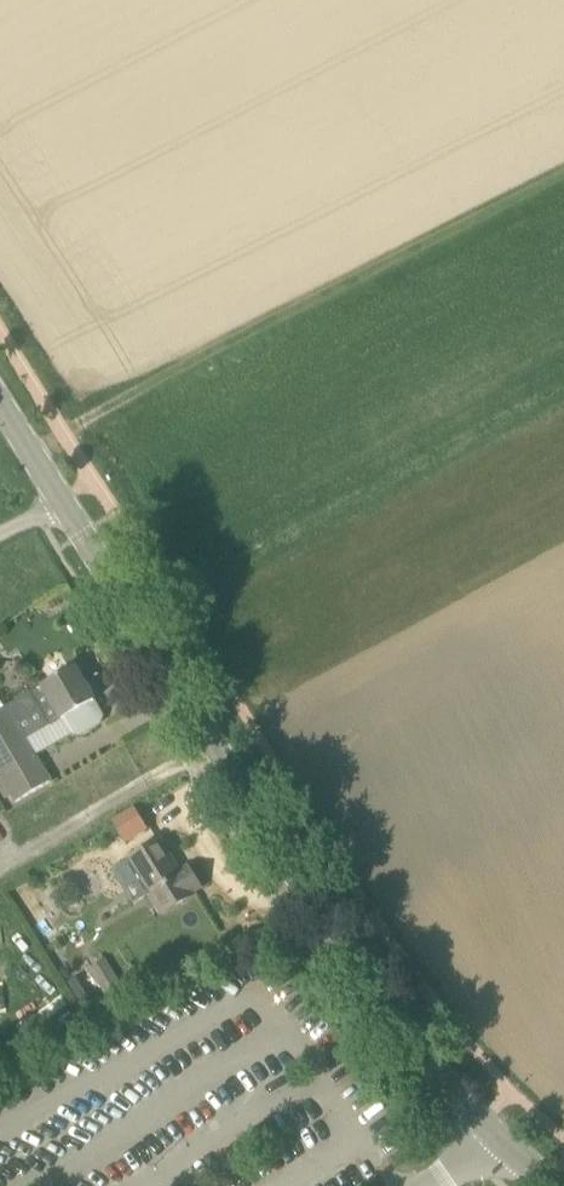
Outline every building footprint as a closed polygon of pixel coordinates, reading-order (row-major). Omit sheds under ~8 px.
[(17,802),(52,781),(27,740),(50,726),(51,727),(65,719),(74,733),(81,735),(102,723),(104,716),(75,667),(5,708),(0,700),(0,774),(17,802)] [(134,809),(113,822),(126,843),(147,830),(134,809)] [(130,859),(164,913),(193,895),(200,888),(189,869),(177,876),(168,863),(172,860),(160,841),(130,859)] [(117,978),(105,959),(89,968),(101,987),(117,978)]
